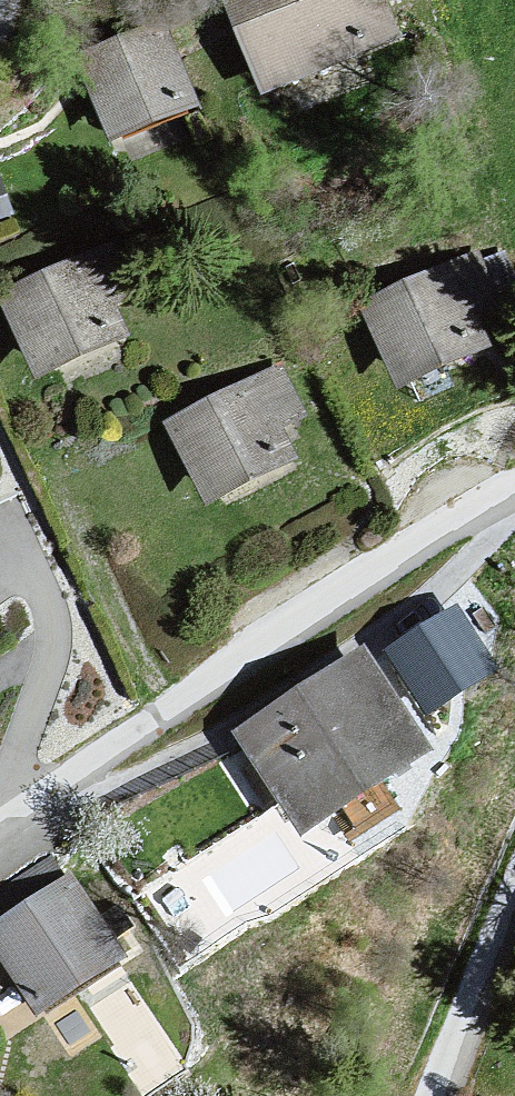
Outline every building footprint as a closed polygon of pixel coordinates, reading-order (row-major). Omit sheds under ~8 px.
[(227,16),(268,107),(402,43),(383,0),(268,0),(227,16)] [(168,50),(85,87),(121,162),(200,125),(168,50)] [(110,254),(1,314),(48,405),(145,354),(110,254)] [(362,316),(406,407),(514,362),(514,351),(474,264),(362,316)] [(283,381),(170,436),(223,522),(304,480),(289,444),(310,429),(283,381)] [(456,604),(386,650),(427,713),(497,667),(456,604)] [(233,730),(300,834),(432,750),(364,646),(233,730)] [(0,918),(0,958),(38,1015),(126,957),(70,872),(0,918)]
